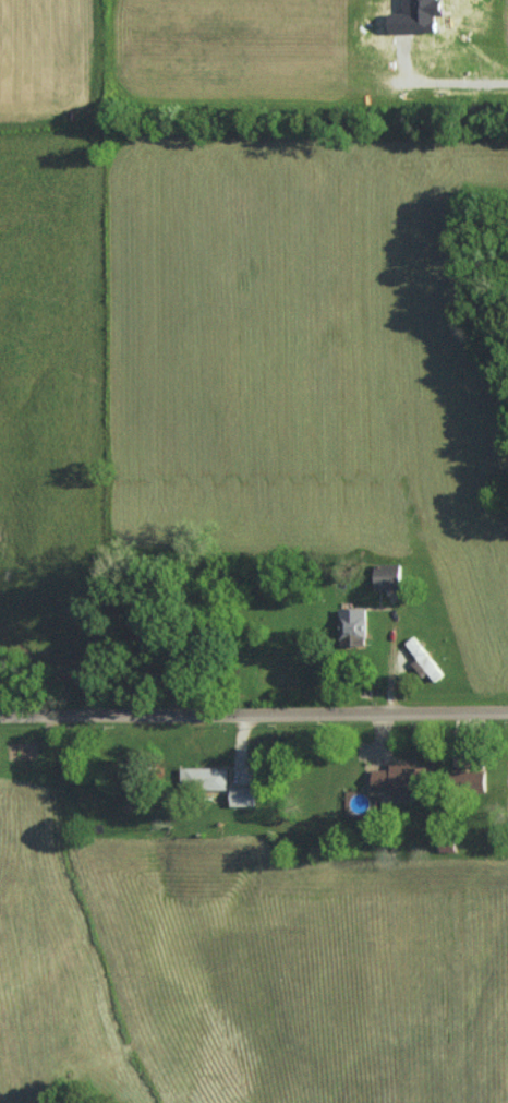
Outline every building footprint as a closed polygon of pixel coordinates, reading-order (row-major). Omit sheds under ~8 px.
[(401,564),(375,563),(375,588),(400,589),(401,564)] [(367,644),(366,608),(340,608),(340,645),(367,644)] [(435,681),(443,675),(414,636),(405,642),(418,659),(412,663),(423,677),(428,673),(435,681)] [(373,769),(373,789),(422,790),(423,764),(390,763),(390,769),(373,769)] [(227,790),(227,768),(181,767),(181,785),(196,785),(196,789),(227,790)] [(486,790),(486,771),(457,771),(457,791),(486,790)] [(255,786),(231,786),(231,806),(255,806),(255,786)]
